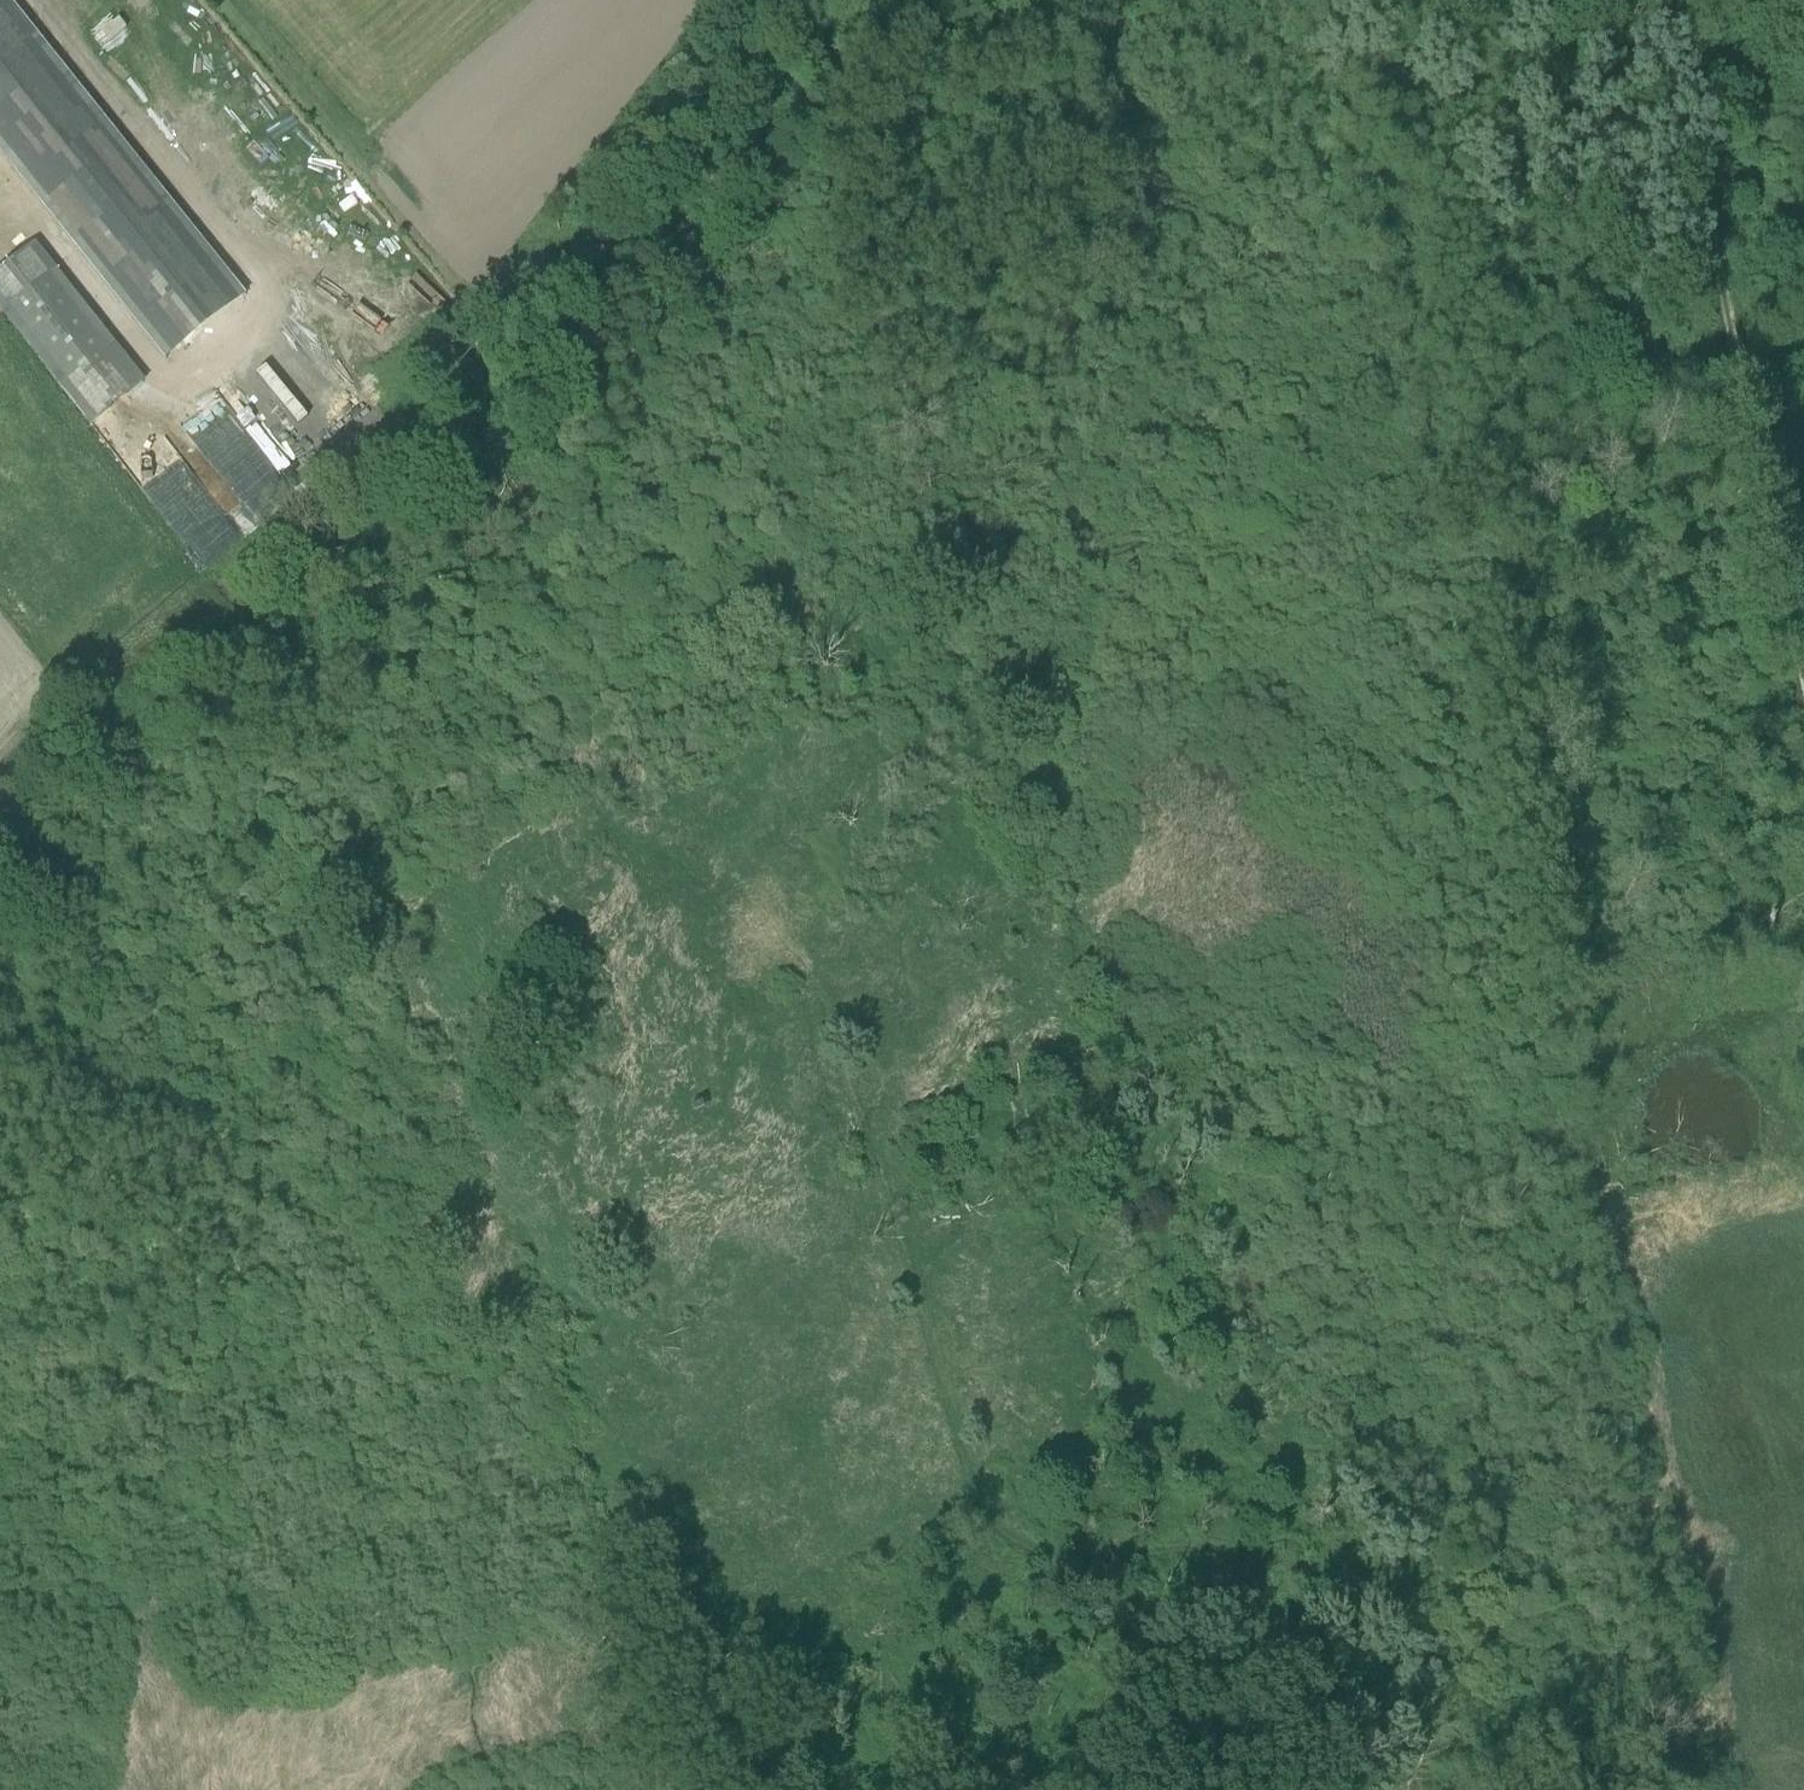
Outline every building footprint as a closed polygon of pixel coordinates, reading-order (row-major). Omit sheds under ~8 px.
[(165,370),(219,327),(0,53),(0,164),(165,370)] [(87,426),(141,384),(35,246),(0,273),(0,313),(4,317),(87,426)]
